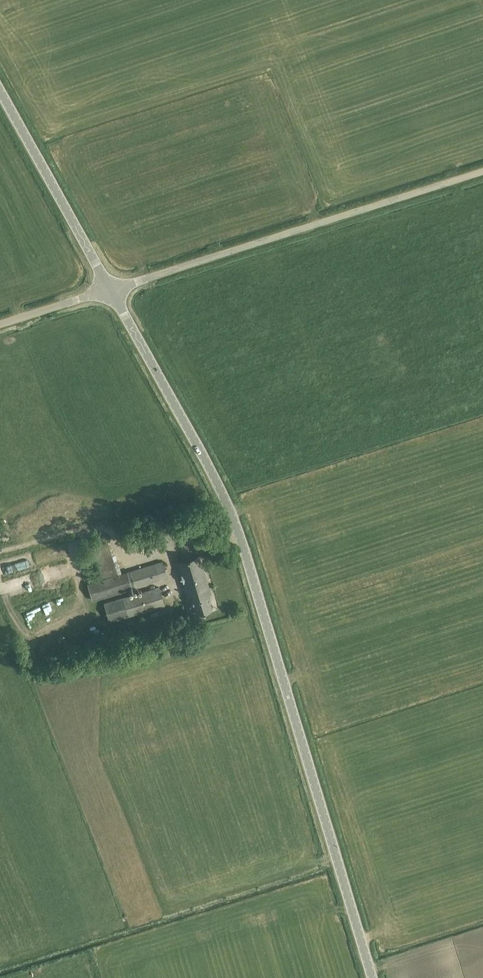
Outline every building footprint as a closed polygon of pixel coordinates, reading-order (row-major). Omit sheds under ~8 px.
[(110,541),(92,546),(102,578),(120,572),(110,541)] [(199,555),(177,561),(187,595),(190,594),(196,613),(212,609),(206,589),(209,588),(199,555)] [(162,561),(87,584),(92,600),(135,587),(167,577),(162,561)] [(159,587),(104,604),(109,622),(164,605),(159,587)] [(51,607),(67,602),(64,594),(48,599),(51,607)] [(56,618),(72,613),(70,606),(54,611),(56,618)] [(166,609),(150,614),(152,620),(168,615),(166,609)] [(145,622),(136,625),(138,634),(148,631),(145,622)]
